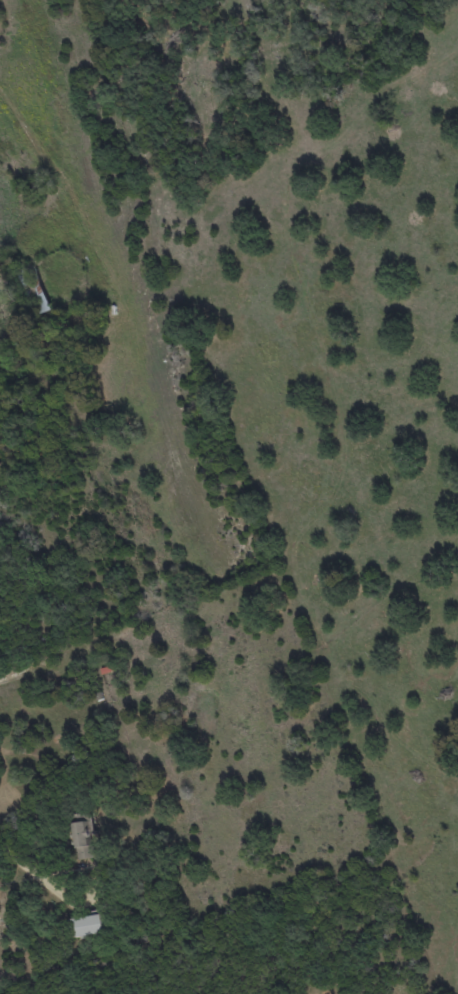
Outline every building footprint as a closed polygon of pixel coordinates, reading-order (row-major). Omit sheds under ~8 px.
[(94,857),(90,833),(95,832),(93,819),(71,823),(78,860),(94,857)] [(100,914),(70,915),(70,935),(101,934),(100,914)]
